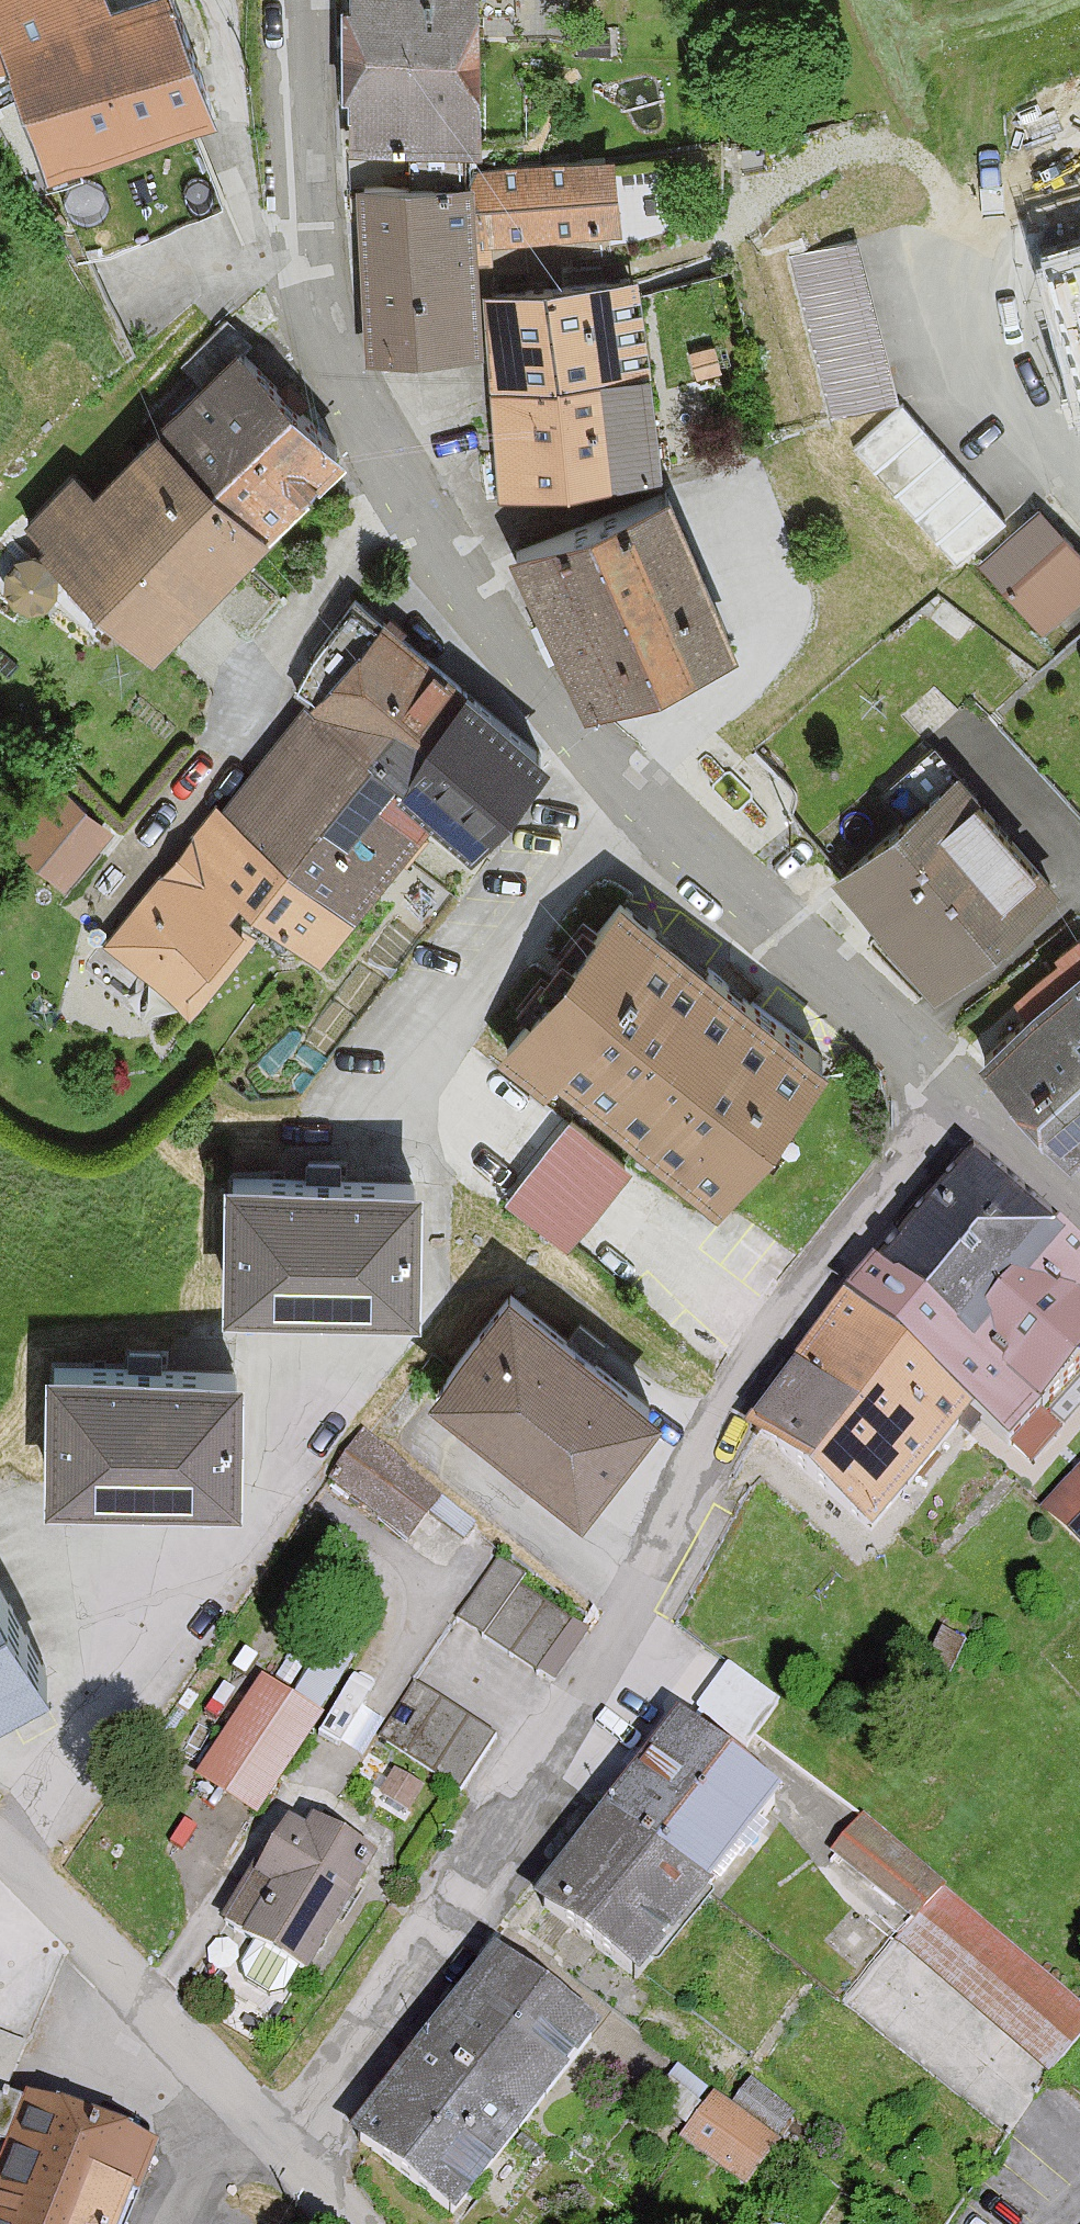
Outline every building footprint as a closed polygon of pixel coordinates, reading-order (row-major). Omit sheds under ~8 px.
[(216,100),(176,0),(116,0),(110,2),(109,0),(0,0),(0,41),(49,166),(216,100)] [(477,144),(477,0),(352,0),(352,1),(339,1),(339,89),(346,88),(346,144),(477,144)] [(471,165),(472,181),(474,237),(618,231),(614,159),(471,165)] [(474,237),(472,181),(363,186),(371,352),(479,347),(474,237)] [(853,239),(793,254),(835,413),(895,398),(853,239)] [(1067,253),(1079,302),(1079,250),(1067,253)] [(502,483),(656,472),(642,276),(488,287),(502,483)] [(152,646),(346,451),(236,343),(94,485),(75,466),(23,518),(152,646)] [(898,405),(852,447),(957,560),(1003,518),(898,405)] [(515,552),(585,704),(734,636),(665,484),(515,552)] [(1079,598),(1079,550),(1039,507),(978,564),(1043,633),(1079,598)] [(7,571),(8,590),(18,601),(33,605),(48,600),(57,588),(58,573),(51,560),(37,553),(18,556),(7,571)] [(305,707),(436,811),(476,844),(550,753),(357,600),(294,679),(314,696),(305,707)] [(355,913),(436,811),(305,707),(224,809),(355,913)] [(834,874),(933,988),(1057,882),(957,767),(834,874)] [(66,881),(110,825),(48,776),(4,833),(66,881)] [(355,913),(224,809),(206,830),(199,824),(106,939),(193,1008),(270,912),(322,953),(355,913)] [(558,1064),(717,1188),(824,1052),(622,894),(500,1049),(544,1083),(558,1064)] [(1066,1150),(1079,1137),(1079,957),(976,1050),(1066,1150)] [(572,1117),(507,1196),(564,1243),(629,1164),(572,1117)] [(904,1354),(1033,1210),(975,1155),(844,1303),(904,1354)] [(227,1298),(418,1300),(419,1173),(228,1171),(227,1298)] [(1033,1210),(904,1354),(974,1413),(1012,1446),(1079,1368),(1079,1256),(1033,1210)] [(434,1379),(582,1497),(660,1400),(513,1282),(434,1379)] [(904,1354),(844,1303),(753,1436),(807,1481),(904,1354)] [(904,1354),(807,1481),(875,1537),(974,1413),(904,1354)] [(240,1360),(47,1360),(46,1487),(240,1487),(240,1360)] [(363,1436),(330,1479),(407,1539),(440,1497),(363,1436)] [(1042,1507),(1079,1546),(1079,1470),(1042,1507)] [(499,1569),(465,1620),(558,1681),(592,1630),(499,1569)] [(48,1671),(0,1580),(0,1696),(48,1671)] [(727,1666),(695,1708),(746,1745),(777,1703),(727,1666)] [(320,1718),(263,1679),(196,1775),(253,1814),(320,1718)] [(415,1686),(382,1735),(458,1785),(491,1735),(415,1686)] [(534,1905),(640,1988),(784,1804),(679,1721),(534,1905)] [(231,1933),(306,1978),(375,1865),(301,1820),(231,1933)] [(1045,2069),(1079,2029),(1079,2007),(863,1820),(835,1851),(912,1918),(894,1939),(1045,2069)] [(351,2140),(453,2220),(598,2037),(496,1957),(351,2140)] [(0,2031),(0,2107),(0,2106),(27,2042),(0,2031)] [(681,2136),(746,2189),(780,2146),(678,2065),(654,2095),(691,2124),(681,2136)] [(146,2148),(32,2102),(26,2116),(0,2106),(0,2107),(0,2223),(115,2223),(146,2148)]
